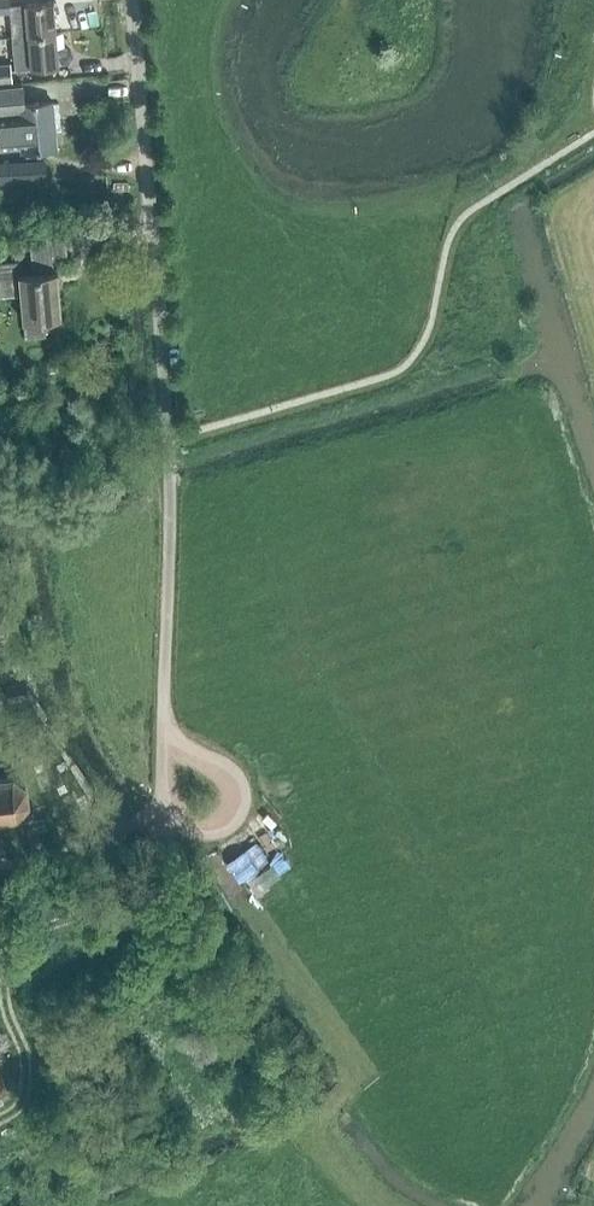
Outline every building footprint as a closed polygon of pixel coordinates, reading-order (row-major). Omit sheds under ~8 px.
[(26,36),(56,34),(53,1),(23,3),(24,5),(10,7),(11,17),(24,16),(26,36)] [(29,69),(58,66),(56,34),(26,36),(13,37),(15,69),(28,68),(29,69)] [(21,148),(22,152),(55,149),(51,102),(22,104),(21,86),(0,88),(0,149),(21,148)] [(47,178),(46,160),(0,163),(0,181),(47,178)] [(43,321),(61,319),(57,272),(52,272),(51,258),(66,256),(64,235),(29,238),(32,274),(18,275),(17,261),(0,263),(0,296),(19,294),(22,323),(23,322),(24,337),(45,336),(43,321)] [(9,700),(29,696),(26,682),(6,686),(9,700)] [(26,802),(24,786),(11,776),(0,778),(0,819),(15,818),(26,802)] [(257,837),(227,859),(242,879),(247,875),(258,889),(282,872),(257,837)]
